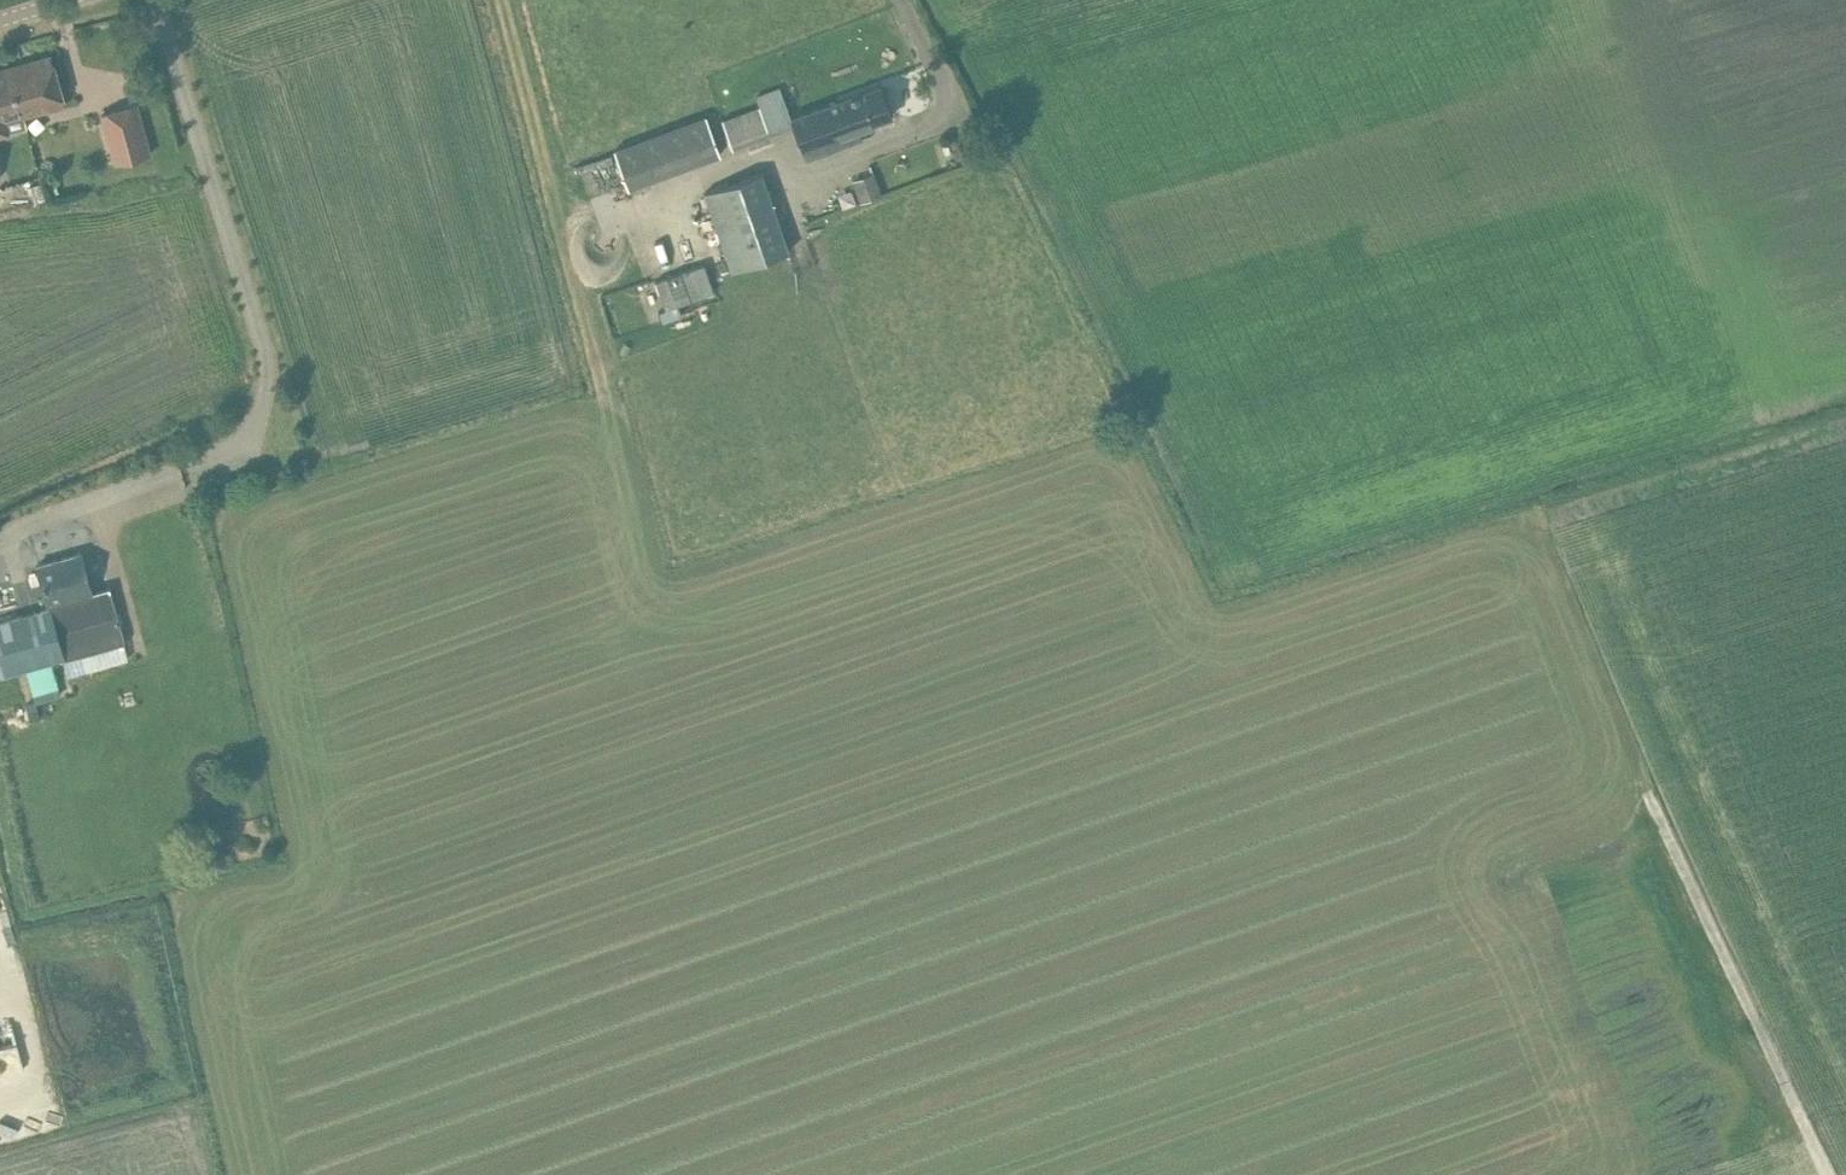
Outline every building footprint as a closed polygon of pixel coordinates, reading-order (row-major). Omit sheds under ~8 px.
[(51,55),(10,66),(23,115),(64,103),(51,55)] [(10,133),(6,119),(23,115),(10,66),(0,69),(0,136),(10,133)] [(791,117),(794,126),(805,156),(844,142),(841,132),(891,114),(880,85),(792,117),(791,117)] [(791,117),(792,117),(784,96),(723,119),(734,149),(794,126),(791,117)] [(112,163),(151,153),(139,102),(100,112),(112,163)] [(721,153),(706,114),(615,148),(630,188),(721,153)] [(860,201),(882,193),(874,172),(852,180),(860,201)] [(704,193),(731,271),(790,250),(763,173),(704,193)] [(6,184),(0,185),(0,203),(10,201),(6,184)] [(660,286),(670,313),(720,296),(710,268),(660,286)] [(125,643),(118,617),(109,586),(92,591),(87,576),(81,552),(38,564),(50,606),(0,620),(0,673),(2,672),(46,660),(62,655),(63,659),(125,643)]
